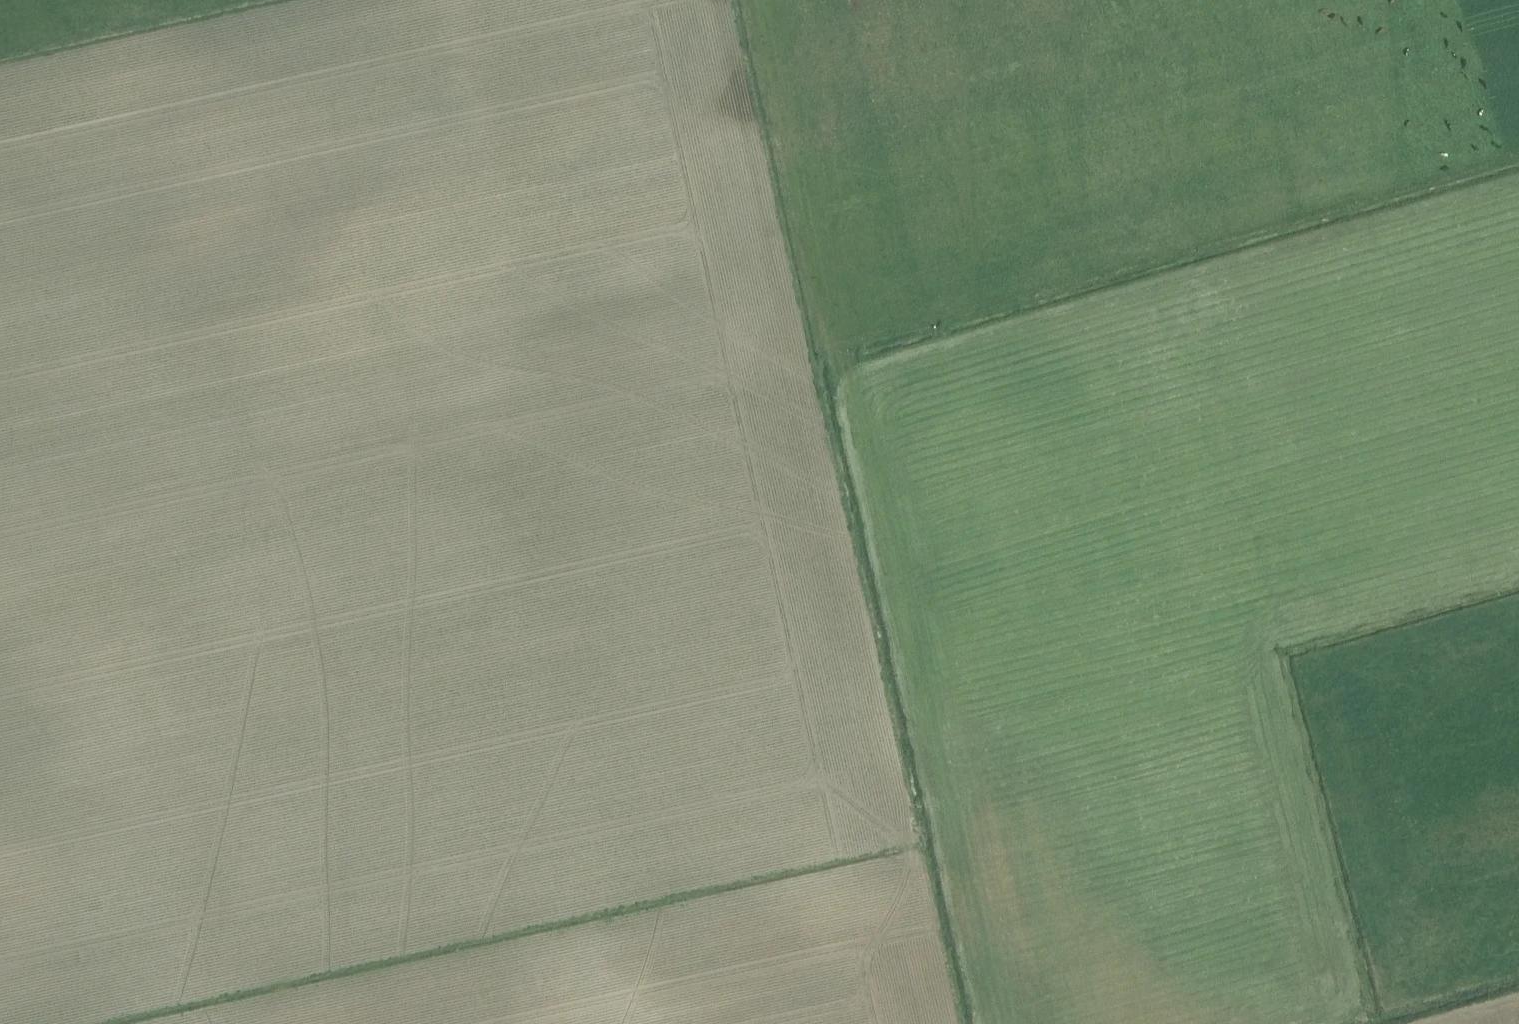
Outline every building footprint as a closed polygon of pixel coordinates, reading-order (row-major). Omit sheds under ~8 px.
[(1412,940),(1400,941),(1402,960),(1414,959),(1412,940)]
